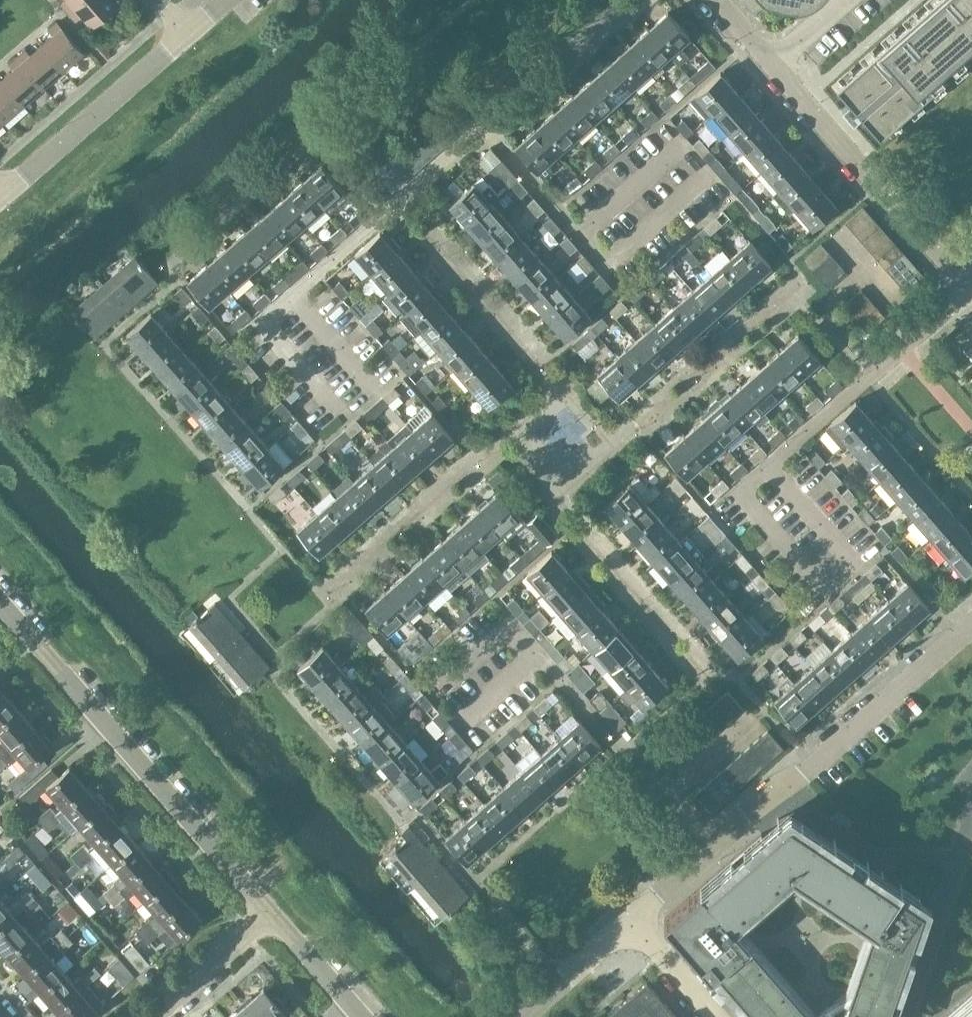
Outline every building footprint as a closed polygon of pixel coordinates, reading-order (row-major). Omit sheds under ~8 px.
[(69,14),(84,0),(66,0),(61,5),(69,14)] [(69,14),(75,22),(81,16),(92,29),(118,7),(111,0),(84,0),(69,14)] [(854,122),(862,115),(881,138),(971,57),(971,0),(938,0),(830,95),(842,109),(854,122)] [(648,29),(670,53),(680,65),(689,57),(679,45),(689,36),(668,12),(648,29)] [(53,36),(41,46),(63,72),(84,54),(57,23),(48,31),(53,36)] [(630,45),(651,70),(656,76),(665,69),(659,62),(670,53),(648,29),(630,45)] [(630,45),(611,62),(632,86),(651,70),(630,45)] [(25,50),(16,58),(43,89),(63,72),(41,46),(30,56),(25,50)] [(13,70),(1,81),(23,106),(43,89),(16,58),(8,65),(13,70)] [(698,68),(704,75),(715,65),(709,58),(698,68)] [(611,62),(592,79),(613,103),(632,86),(611,62)] [(706,119),(713,113),(738,91),(720,72),(689,100),(706,119)] [(678,85),(685,92),(696,82),(690,75),(678,85)] [(592,79),(573,95),(594,120),(613,103),(592,79)] [(3,124),(23,106),(1,81),(0,82),(0,120),(3,124)] [(713,113),(729,132),(754,110),(738,91),(713,113)] [(660,102),(666,109),(678,98),(671,92),(660,102)] [(573,95),(554,112),(576,136),(594,120),(573,95)] [(640,119),(647,126),(658,115),(652,109),(640,119)] [(729,132),(746,151),(771,129),(754,110),(729,132)] [(554,112),(535,129),(557,153),(576,136),(554,112)] [(675,125),(686,137),(693,131),(682,119),(675,125)] [(622,135),(628,142),(639,132),(633,125),(622,135)] [(535,129),(516,146),(537,170),(544,178),(553,170),(546,163),(557,153),(535,129)] [(746,151),(762,170),(787,148),(771,129),(746,151)] [(692,144),(702,155),(709,149),(699,138),(692,144)] [(603,152),(609,159),(621,149),(615,142),(603,152)] [(762,170),(779,189),(804,167),(787,148),(762,170)] [(709,163),(719,174),(726,168),(715,157),(709,163)] [(584,169),(590,175),(602,165),(596,158),(584,169)] [(507,187),(510,185),(517,179),(500,160),(490,168),(507,187)] [(303,184),(324,208),(329,214),(336,207),(339,210),(351,200),(322,167),(303,184)] [(804,167),(779,189),(796,208),(821,186),(804,167)] [(565,185),(571,192),(583,182),(577,175),(565,185)] [(725,182),(735,193),(742,187),(732,175),(725,182)] [(517,179),(510,185),(520,196),(527,190),(517,179)] [(474,183),(450,204),(467,224),(491,202),(499,196),(489,185),(482,192),(474,183)] [(303,184),(284,200),(305,224),(324,208),(303,184)] [(821,186),(796,208),(813,227),(838,205),(821,186)] [(742,201),(752,212),(757,208),(759,206),(749,194),(742,201)] [(544,210),(533,198),(527,204),(537,215),(544,210)] [(284,200),(265,217),(286,241),(305,224),(284,200)] [(467,224),(484,243),(508,221),(491,202),(467,224)] [(845,222),(853,231),(872,215),(863,205),(845,222)] [(757,208),(752,212),(759,220),(769,231),(776,225),(766,213),(764,215),(757,208)] [(349,221),(355,227),(366,217),(360,211),(349,221)] [(853,231),(861,240),(880,224),(872,215),(853,231)] [(717,216),(705,226),(711,233),(722,223),(717,216)] [(265,217),(246,233),(267,257),(286,241),(265,217)] [(560,228),(550,217),(543,223),(554,234),(560,228)] [(500,262),(525,240),(531,235),(523,226),(517,231),(508,221),(484,243),(500,262)] [(861,240),(869,249),(887,233),(880,224),(861,240)] [(329,237),(335,244),(347,234),(341,227),(329,237)] [(380,233),(356,254),(373,274),(397,252),(402,248),(392,237),(387,241),(381,234),(384,232),(383,231),(380,233)] [(698,232),(686,243),(692,250),(704,239),(698,232)] [(776,239),(786,250),(793,244),(782,232),(776,239)] [(246,233),(227,250),(248,274),(267,257),(246,233)] [(869,249),(878,259),(896,243),(887,233),(869,249)] [(577,247),(566,235),(560,241),(570,253),(577,247)] [(500,262),(517,281),(541,259),(525,240),(500,262)] [(751,240),(731,257),(753,281),(772,264),(751,240)] [(803,258),(811,268),(829,252),(820,243),(803,258)] [(878,259),(885,267),(903,251),(896,243),(878,259)] [(310,254),(316,261),(328,250),(322,244),(310,254)] [(679,249),(667,260),(673,266),(685,256),(679,249)] [(227,250),(207,266),(229,291),(248,274),(227,250)] [(885,267),(893,277),(912,260),(903,251),(885,267)] [(373,274),(389,293),(414,272),(397,252),(373,274)] [(811,268),(819,277),(837,261),(829,252),(811,268)] [(593,266),(584,255),(577,261),(587,272),(593,266)] [(731,257),(712,274),(734,298),(753,281),(731,257)] [(136,259),(104,287),(126,312),(157,284),(136,259)] [(517,281),(533,300),(558,278),(541,259),(517,281)] [(291,271),(297,277),(309,267),(303,260),(291,271)] [(893,277),(901,286),(920,269),(912,260),(893,277)] [(837,261),(819,277),(826,285),(844,269),(837,261)] [(229,291),(207,266),(188,283),(209,308),(229,291)] [(660,266),(648,277),(654,283),(666,273),(660,266)] [(920,269),(901,286),(909,294),(927,278),(920,269)] [(389,293),(406,312),(430,291),(430,290),(435,286),(425,275),(420,279),(414,272),(389,293)] [(610,285),(600,274),(593,279),(604,291),(610,285)] [(712,274),(693,290),(715,315),(734,298),(712,274)] [(272,287),(278,294),(290,283),(284,277),(272,287)] [(533,300),(550,319),(574,297),(558,278),(533,300)] [(333,287),(343,298),(350,292),(340,281),(333,287)] [(641,283),(629,293),(635,300),(647,290),(641,283)] [(126,312),(104,287),(72,314),(94,339),(126,312)] [(192,300),(182,288),(175,294),(185,305),(192,300)] [(843,304),(851,313),(869,298),(861,288),(843,304)] [(693,290),(675,307),(696,332),(715,315),(693,290)] [(416,336),(422,331),(447,310),(446,309),(451,305),(441,294),(437,298),(430,291),(406,312),(399,317),(416,336)] [(253,304),(259,310),(271,300),(265,293),(253,304)] [(574,297),(550,319),(566,338),(591,316),(574,297)] [(851,313),(859,323),(877,307),(869,298),(851,313)] [(350,306),(360,318),(367,312),(356,300),(350,306)] [(622,300),(610,310),(616,317),(628,307),(622,300)] [(209,319),(198,307),(192,313),(202,325),(209,319)] [(675,307),(656,324),(678,348),(696,332),(675,307)] [(877,307),(859,323),(867,331),(884,316),(877,307)] [(234,320),(240,327),(252,317),(246,310),(234,320)] [(422,331),(439,350),(463,329),(447,310),(422,331)] [(127,336),(144,355),(169,334),(152,314),(127,336)] [(603,317),(592,327),(597,333),(609,323),(603,317)] [(366,325),(377,337),(383,331),(373,319),(366,325)] [(656,324),(637,340),(659,365),(678,348),(656,324)] [(225,338),(215,326),(209,332),(219,344),(225,338)] [(439,350),(455,369),(480,348),(463,329),(439,350)] [(584,333),(572,344),(578,351),(590,340),(584,333)] [(144,355),(161,374),(185,353),(169,334),(144,355)] [(799,334),(779,351),(801,375),(820,358),(799,334)] [(383,344),(393,356),(400,350),(390,338),(383,344)] [(637,340),(618,357),(640,382),(659,365),(637,340)] [(242,357),(232,345),(225,351),(236,363),(242,357)] [(455,369),(472,388),(496,367),(480,348),(455,369)] [(407,357),(400,363),(405,369),(410,375),(417,369),(426,362),(415,350),(407,357)] [(779,351),(760,368),(782,392),(801,375),(779,351)] [(161,374),(177,393),(202,372),(185,353),(161,374)] [(640,382),(618,357),(598,375),(620,399),(640,382)] [(259,376),(248,364),(242,370),(252,382),(259,376)] [(496,367),(472,388),(489,407),(513,386),(496,367)] [(760,368),(742,384),(763,409),(782,392),(760,368)] [(177,393),(194,412),(218,390),(202,372),(177,393)] [(416,382),(426,394),(433,388),(423,377),(416,382)] [(826,389),(832,395),(843,384),(838,378),(826,389)] [(276,395),(265,383),(258,389),(269,401),(276,395)] [(742,384),(723,401),(744,425),(753,418),(760,426),(770,417),(763,409),(742,384)] [(395,387),(383,397),(389,404),(401,394),(395,387)] [(194,412),(210,431),(235,409),(218,390),(194,412)] [(807,405),(813,412),(825,401),(819,395),(807,405)] [(433,402),(443,413),(450,407),(440,396),(433,402)] [(711,412),(704,418),(726,442),(744,425),(723,401),(721,399),(717,399),(709,405),(709,409),(711,412)] [(842,448),(849,441),(874,420),(857,400),(832,422),(825,428),(842,448)] [(292,414),(282,402),(275,408),(286,420),(292,414)] [(376,403),(364,413),(370,421),(382,410),(376,403)] [(210,431),(227,450),(251,428),(235,409),(210,431)] [(789,422),(794,428),(805,418),(800,412),(789,422)] [(432,414),(412,431),(434,456),(453,438),(432,414)] [(449,421),(460,432),(467,427),(456,414),(449,421)] [(704,418),(685,435),(707,459),(726,442),(704,418)] [(357,420),(345,430),(351,437),(363,427),(357,420)] [(849,441),(866,460),(890,438),(874,420),(849,441)] [(309,433),(298,421),(292,427),(302,439),(309,433)] [(406,424),(388,439),(388,440),(388,441),(393,447),(415,472),(434,456),(412,431),(406,424)] [(227,450),(243,469),(268,447),(251,428),(227,450)] [(769,439),(775,445),(787,435),(781,429),(769,439)] [(707,459),(685,435),(666,452),(687,476),(707,459)] [(338,436),(326,447),(332,454),(344,443),(338,436)] [(866,460),(882,479),(907,457),(890,438),(866,460)] [(369,458),(374,464),(396,489),(415,472),(393,447),(388,441),(369,458)] [(750,456),(756,462),(767,452),(762,446),(750,456)] [(268,447),(243,469),(260,488),(285,467),(268,447)] [(809,455),(820,467),(826,461),(816,449),(809,455)] [(319,453),(307,464),(313,471),(325,460),(319,453)] [(670,470),(659,457),(653,463),(664,476),(670,470)] [(882,479),(899,498),(924,476),(907,457),(882,479)] [(731,473),(737,479),(749,468),(743,462),(731,473)] [(374,464),(355,481),(377,505),(396,489),(374,464)] [(826,474),(836,486),(843,480),(833,468),(826,474)] [(300,470),(288,480),(294,487),(306,477),(300,470)] [(498,470),(488,479),(495,486),(505,477),(498,470)] [(623,524),(647,503),(660,492),(654,485),(650,489),(639,476),(605,505),(623,524)] [(899,498),(916,517),(940,495),(924,476),(899,498)] [(687,489),(677,478),(671,483),(680,495),(687,489)] [(712,489),(718,495),(730,485),(725,479),(712,489)] [(355,481),(336,497),(358,522),(377,505),(355,481)] [(281,487),(269,497),(275,504),(287,494),(281,487)] [(843,493),(853,505),(860,499),(850,487),(843,493)] [(500,492),(480,509),(502,534),(521,517),(500,492)] [(916,517),(932,536),(957,514),(940,495),(916,517)] [(704,508),(693,496),(687,502),(697,514),(704,508)] [(336,497),(317,514),(339,539),(358,522),(336,497)] [(623,524),(639,543),(663,522),(647,503),(623,524)] [(877,503),(869,510),(875,517),(883,509),(877,503)] [(859,512),(870,524),(877,518),(875,517),(869,510),(866,506),(859,512)] [(480,509),(461,526),(483,551),(502,534),(480,509)] [(538,513),(527,523),(547,545),(557,536),(538,513)] [(339,539),(317,514),(298,531),(320,556),(339,539)] [(949,555),(971,534),(971,531),(957,514),(932,536),(949,555)] [(720,527),(710,515),(703,521),(714,533),(720,527)] [(639,543),(656,562),(680,541),(663,522),(639,543)] [(876,531),(887,544),(894,538),(883,525),(876,531)] [(442,543),(464,567),(470,575),(489,558),(483,551),(461,526),(442,543)] [(737,546),(726,534),(720,540),(730,552),(737,546)] [(949,555),(966,574),(971,569),(971,534),(949,555)] [(529,549),(535,556),(547,546),(540,539),(529,549)] [(656,562),(672,581),(697,559),(680,541),(656,562)] [(442,543),(424,559),(445,584),(464,567),(442,543)] [(893,550),(903,563),(910,557),(899,544),(893,550)] [(528,573),(545,593),(569,571),(552,552),(528,573)] [(754,565),(743,553),(737,559),(747,571),(754,565)] [(510,566),(516,573),(528,563),(522,555),(510,566)] [(424,559),(405,576),(427,600),(445,584),(424,559)] [(697,559),(672,581),(689,600),(713,578),(721,572),(713,564),(706,570),(697,559)] [(878,562),(866,573),(872,580),(884,569),(878,562)] [(910,569),(920,581),(927,575),(916,563),(910,569)] [(545,593),(562,612),(586,590),(569,571),(545,593)] [(491,583),(497,590),(509,579),(503,572),(491,583)] [(770,584),(760,572),(754,578),(764,590),(770,584)] [(405,576),(386,592),(408,617),(427,600),(405,576)] [(885,593),(890,599),(911,623),(931,606),(904,576),(885,593)] [(689,600),(705,618),(730,597),(713,578),(689,600)] [(859,579),(847,589),(853,597),(865,586),(859,579)] [(933,582),(927,588),(937,600),(943,594),(933,582)] [(472,599),(478,606),(490,596),(484,589),(472,599)] [(562,612),(578,631),(603,609),(586,590),(562,612)] [(787,603),(777,591),(770,597),(781,609),(787,603)] [(408,617),(386,592),(367,609),(388,634),(408,617)] [(839,596),(828,606),(834,614),(840,609),(846,603),(839,596)] [(705,618),(722,637),(746,616),(730,597),(705,618)] [(510,609),(518,617),(525,611),(515,599),(507,606),(510,609)] [(890,599),(871,616),(892,640),(911,623),(890,599)] [(190,626),(217,658),(243,635),(219,609),(215,604),(209,609),(190,626)] [(453,616),(459,623),(471,612),(465,605),(453,616)] [(185,615),(183,617),(188,624),(198,616),(192,609),(188,613),(185,615)] [(578,631),(595,649),(619,628),(603,609),(578,631)] [(353,612),(343,621),(346,624),(353,633),(363,624),(357,617),(353,612)] [(821,612),(809,623),(816,630),(827,620),(821,612)] [(746,616),(722,637),(739,657),(763,635),(746,616)] [(871,616),(852,632),(873,657),(892,640),(871,616)] [(524,624),(534,636),(542,629),(531,618),(524,624)] [(434,632),(441,639),(452,629),(446,622),(434,632)] [(595,649),(612,668),(636,647),(619,628),(595,649)] [(802,629),(790,640),(796,647),(808,636),(802,629)] [(852,632),(833,649),(855,673),(873,657),(852,632)] [(243,635),(217,658),(245,689),(270,667),(243,635)] [(385,648),(374,635),(366,642),(378,655),(385,648)] [(540,643),(551,655),(558,648),(548,636),(540,643)] [(415,649),(421,656),(433,646),(427,639),(415,649)] [(323,646),(299,668),(316,687),(340,666),(346,660),(339,652),(333,657),(323,646)] [(783,646),(771,656),(777,664),(790,653),(783,646)] [(612,668),(628,687),(653,666),(636,647),(612,668)] [(833,649),(814,666),(836,690),(855,673),(833,649)] [(401,667),(390,654),(383,661),(394,674),(401,667)] [(557,662),(568,674),(575,668),(564,655),(557,662)] [(752,673),(759,680),(771,670),(764,662),(752,673)] [(316,687),(332,706),(357,685),(340,666),(316,687)] [(628,687),(621,694),(629,703),(636,696),(646,706),(670,685),(653,666),(628,687)] [(814,666),(795,682),(817,707),(836,690),(814,666)] [(418,686),(407,674),(400,680),(411,693),(418,686)] [(574,681),(584,693),(592,686),(582,675),(574,681)] [(786,691),(776,700),(797,724),(817,707),(795,682),(789,676),(780,684),(786,691)] [(245,689),(241,684),(236,689),(240,693),(245,689)] [(332,706),(349,725),(373,703),(374,704),(380,699),(385,695),(376,685),(365,694),(357,685),(332,706)] [(728,688),(719,697),(734,714),(744,706),(728,688)] [(19,709),(2,690),(0,692),(0,725),(19,709)] [(435,705),(424,693),(416,699),(428,712),(435,705)] [(591,700),(601,712),(609,706),(598,693),(591,700)] [(535,708),(541,715),(553,704),(547,697),(535,708)] [(719,697),(710,704),(726,722),(734,714),(719,697)] [(365,744),(390,722),(396,717),(380,699),(374,704),(373,703),(349,725),(365,744)] [(710,704),(701,712),(716,730),(726,722),(710,704)] [(35,727),(19,709),(0,725),(0,734),(5,739),(0,743),(0,758),(35,727)] [(451,724),(440,712),(433,718),(444,731),(451,724)] [(701,712),(686,726),(702,743),(716,730),(701,712)] [(528,713),(516,724),(522,731),(534,720),(528,713)] [(608,719),(619,731),(625,724),(615,713),(608,719)] [(580,721),(561,738),(582,762),(601,745),(580,721)] [(365,744),(382,763),(406,741),(390,722),(365,744)] [(686,726),(677,734),(693,751),(702,743),(686,726)] [(0,758),(0,770),(7,763),(9,765),(19,756),(28,766),(8,784),(15,793),(48,763),(41,756),(52,746),(51,745),(53,744),(53,742),(46,734),(44,734),(42,735),(35,727),(0,758)] [(767,728),(758,736),(775,754),(783,747),(767,728)] [(468,743),(457,731),(449,737),(461,750),(468,743)] [(509,731),(497,741),(503,748),(515,737),(509,731)] [(677,734),(669,741),(684,759),(693,751),(677,734)] [(758,736),(750,743),(766,762),(775,754),(758,736)] [(448,738),(438,747),(446,756),(456,747),(448,738)] [(561,738),(542,754),(563,778),(582,762),(561,738)] [(382,763),(398,781),(423,760),(406,741),(382,763)] [(684,759),(669,741),(659,750),(675,767),(684,759)] [(750,743),(741,751),(758,770),(766,762),(750,743)] [(490,747),(478,758),(484,764),(496,754),(490,747)] [(517,763),(523,771),(544,795),(563,778),(542,754),(536,747),(517,763)] [(741,751),(732,759),(749,778),(758,770),(741,751)] [(732,759),(723,767),(739,786),(749,778),(732,759)] [(423,760),(398,781),(415,801),(449,772),(440,763),(432,770),(423,760)] [(471,763),(459,774),(465,781),(477,770),(471,763)] [(64,807),(87,787),(70,767),(58,777),(51,769),(19,798),(27,806),(47,788),(64,807)] [(723,767),(714,775),(730,794),(739,786),(723,767)] [(523,771),(504,787),(525,811),(544,795),(523,771)] [(714,775),(704,784),(721,802),(730,794),(714,775)] [(452,780),(440,790),(446,797),(458,787),(452,780)] [(721,802),(704,784),(695,792),(712,810),(721,802)] [(64,807),(56,814),(62,821),(72,833),(80,826),(106,803),(106,799),(101,794),(97,793),(94,795),(87,787),(64,807)] [(504,787),(485,803),(506,828),(525,811),(504,787)] [(433,797),(421,807),(427,814),(439,804),(433,797)] [(96,845),(119,825),(112,816),(115,813),(115,810),(110,804),(106,804),(106,803),(80,826),(96,845)] [(485,803),(466,820),(488,844),(506,828),(485,803)] [(852,997),(845,1016),(848,1016),(895,1016),(934,903),(790,807),(664,918),(751,1016),(818,1016),(736,923),(795,871),(876,926),(852,997)] [(38,819),(43,825),(56,814),(51,808),(38,819)] [(56,814),(43,825),(49,832),(62,821),(56,814)] [(488,844),(466,820),(447,837),(468,861),(488,844)] [(113,863),(136,843),(119,825),(96,845),(113,863)] [(407,838),(389,854),(417,886),(442,863),(415,832),(409,826),(402,832),(407,838)] [(33,833),(25,840),(34,851),(42,859),(48,853),(49,852),(33,833)] [(14,838),(6,845),(12,852),(20,845),(14,838)] [(121,888),(129,882),(152,862),(136,843),(113,863),(122,874),(114,881),(115,883),(103,893),(109,899),(121,888)] [(71,856),(76,863),(90,851),(84,844),(71,856)] [(90,851),(76,863),(82,869),(95,857),(90,851)] [(48,853),(42,859),(47,865),(58,878),(64,872),(48,853)] [(8,868),(3,861),(0,864),(0,875),(8,868)] [(121,888),(109,899),(115,906),(126,897),(127,898),(136,891),(139,893),(145,901),(173,877),(166,869),(162,868),(159,870),(152,862),(129,882),(121,888)] [(442,863),(417,886),(444,917),(470,895),(442,863)] [(136,931),(142,937),(185,900),(178,892),(180,889),(180,886),(173,877),(145,901),(154,911),(146,918),(148,921),(136,931)] [(82,889),(74,896),(83,906),(91,899),(82,889)] [(29,891),(19,900),(25,907),(35,898),(29,892),(29,891)] [(0,929),(0,945),(8,954),(31,934),(22,924),(42,907),(41,905),(35,898),(25,907),(15,916),(0,929)] [(15,916),(10,909),(0,898),(0,929),(15,916)] [(185,900),(142,937),(148,944),(168,927),(178,939),(202,919),(185,900)] [(71,902),(60,911),(70,923),(81,914),(71,902)] [(113,928),(107,934),(112,940),(119,934),(113,928)] [(18,965),(24,973),(67,936),(62,930),(42,947),(31,934),(8,954),(9,956),(7,958),(7,962),(11,967),(15,968),(18,965)] [(24,973),(41,992),(64,972),(56,962),(65,954),(63,951),(73,943),(67,936),(24,973)] [(130,942),(122,949),(125,952),(133,945),(130,942)] [(125,954),(142,974),(151,965),(135,946),(125,954)] [(125,984),(134,976),(119,958),(109,966),(125,984)] [(41,992),(57,1011),(100,973),(95,968),(83,978),(81,976),(74,983),(64,972),(41,992)] [(57,1011),(62,1016),(89,1016),(97,1010),(87,998),(106,980),(100,973),(57,1011)] [(609,1016),(678,1016),(648,983),(609,1016)] [(245,1005),(256,1016),(276,1016),(283,1011),(284,1006),(276,996),(272,998),(263,988),(245,1005)] [(944,1016),(971,1016),(971,993),(944,1016)] [(231,1016),(256,1016),(245,1005),(231,1016)]
